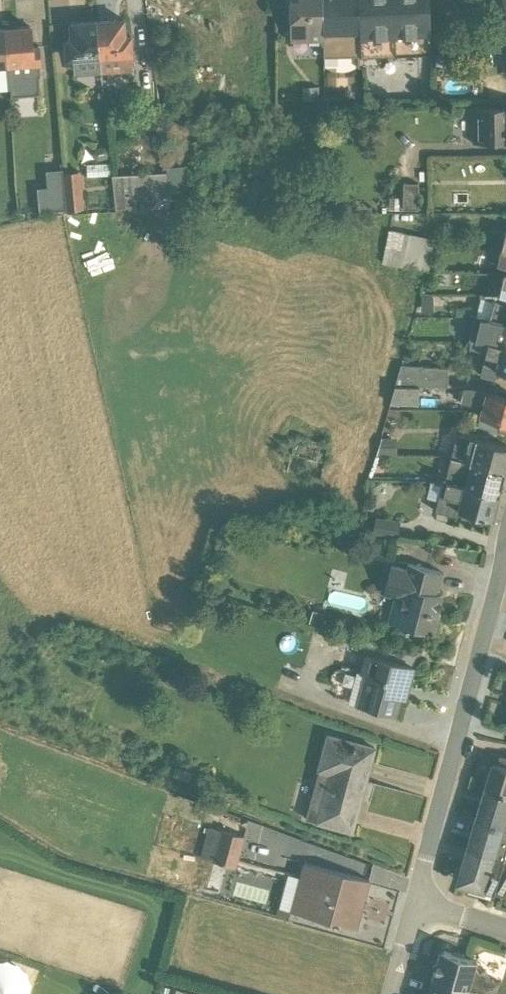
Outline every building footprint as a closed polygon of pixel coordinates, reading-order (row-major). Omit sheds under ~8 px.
[(322,40),(321,0),(289,0),(289,36),(307,36),(307,40),(322,40)] [(322,40),(322,52),(358,51),(357,0),(321,0),(322,40)] [(358,51),(430,49),(427,0),(357,0),(358,51)] [(123,14),(95,16),(100,68),(133,66),(130,31),(124,31),(123,14)] [(100,68),(95,16),(70,18),(68,33),(63,33),(65,56),(72,55),(74,70),(100,68)] [(3,21),(10,85),(10,91),(40,89),(39,70),(40,70),(39,59),(41,59),(39,38),(34,38),(32,19),(3,21)] [(10,85),(3,21),(0,22),(0,86),(10,85)] [(318,81),(304,81),(305,96),(318,95),(318,81)] [(460,104),(460,109),(471,109),(471,138),(505,138),(505,108),(504,108),(504,103),(460,104)] [(107,154),(108,152),(108,143),(104,142),(95,144),(92,149),(93,154),(98,156),(107,154)] [(87,172),(110,171),(109,159),(86,160),(87,172)] [(39,208),(67,205),(64,167),(63,164),(45,166),(46,182),(36,183),(39,208)] [(64,167),(67,205),(84,203),(80,166),(64,167)] [(165,168),(112,171),(115,205),(169,201),(167,185),(165,168)] [(402,179),(402,205),(418,205),(419,179),(402,179)] [(243,182),(223,181),(222,190),(242,191),(243,182)] [(167,185),(169,201),(169,206),(187,206),(187,185),(167,185)] [(381,259),(427,268),(431,245),(425,244),(428,233),(387,225),(381,259)] [(501,243),(496,259),(505,262),(505,244),(501,243)] [(505,317),(505,292),(498,290),(479,290),(479,292),(473,312),(488,312),(505,317)] [(432,292),(421,292),(421,308),(433,308),(432,292)] [(505,342),(505,317),(488,312),(473,312),(467,336),(487,337),(505,342)] [(505,367),(505,342),(487,337),(479,372),(494,376),(497,365),(505,367)] [(400,360),(393,382),(418,382),(447,382),(447,364),(400,360)] [(393,382),(389,399),(417,400),(418,382),(393,382)] [(478,410),(479,410),(500,416),(505,417),(505,391),(471,383),(463,383),(459,397),(480,402),(478,410)] [(500,416),(479,410),(476,421),(497,427),(500,416)] [(503,465),(505,452),(505,441),(457,428),(450,451),(503,465)] [(379,432),(374,451),(395,451),(395,433),(379,432)] [(445,477),(497,489),(503,465),(450,451),(446,465),(448,466),(445,477)] [(458,504),(490,512),(497,489),(445,477),(442,476),(441,478),(429,475),(424,491),(437,495),(434,506),(457,512),(458,504)] [(372,529),(397,533),(399,516),(375,513),(372,529)] [(223,519),(216,530),(229,538),(236,526),(223,519)] [(417,624),(434,629),(440,607),(438,606),(442,590),(436,588),(437,584),(438,584),(443,567),(406,557),(405,563),(390,559),(383,589),(393,592),(386,616),(408,622),(409,625),(414,627),(417,624)] [(307,617),(321,621),(324,609),(311,605),(307,617)] [(348,696),(395,711),(400,694),(406,695),(415,662),(364,649),(359,667),(356,666),(348,696)] [(314,816),(314,817),(352,827),(366,776),(376,740),(326,726),(315,765),(317,765),(304,813),(314,816)] [(498,750),(496,757),(489,756),(482,780),(505,788),(505,753),(498,750)] [(482,780),(473,813),(505,822),(505,788),(482,780)] [(473,813),(471,817),(466,841),(505,853),(505,822),(473,813)] [(200,852),(236,861),(244,831),(208,821),(200,852)] [(295,833),(291,849),(365,869),(369,853),(295,833)] [(466,841),(461,860),(463,861),(460,873),(460,876),(463,878),(505,891),(505,853),(466,841)] [(290,905),(355,922),(368,874),(299,856),(295,870),(285,867),(276,902),(277,902),(275,910),(288,914),(290,905)] [(439,943),(430,973),(496,991),(500,976),(490,973),(485,964),(478,967),(473,959),(475,953),(463,950),(464,946),(452,943),(451,947),(439,943)] [(496,991),(430,973),(424,993),(505,993),(496,991)]
